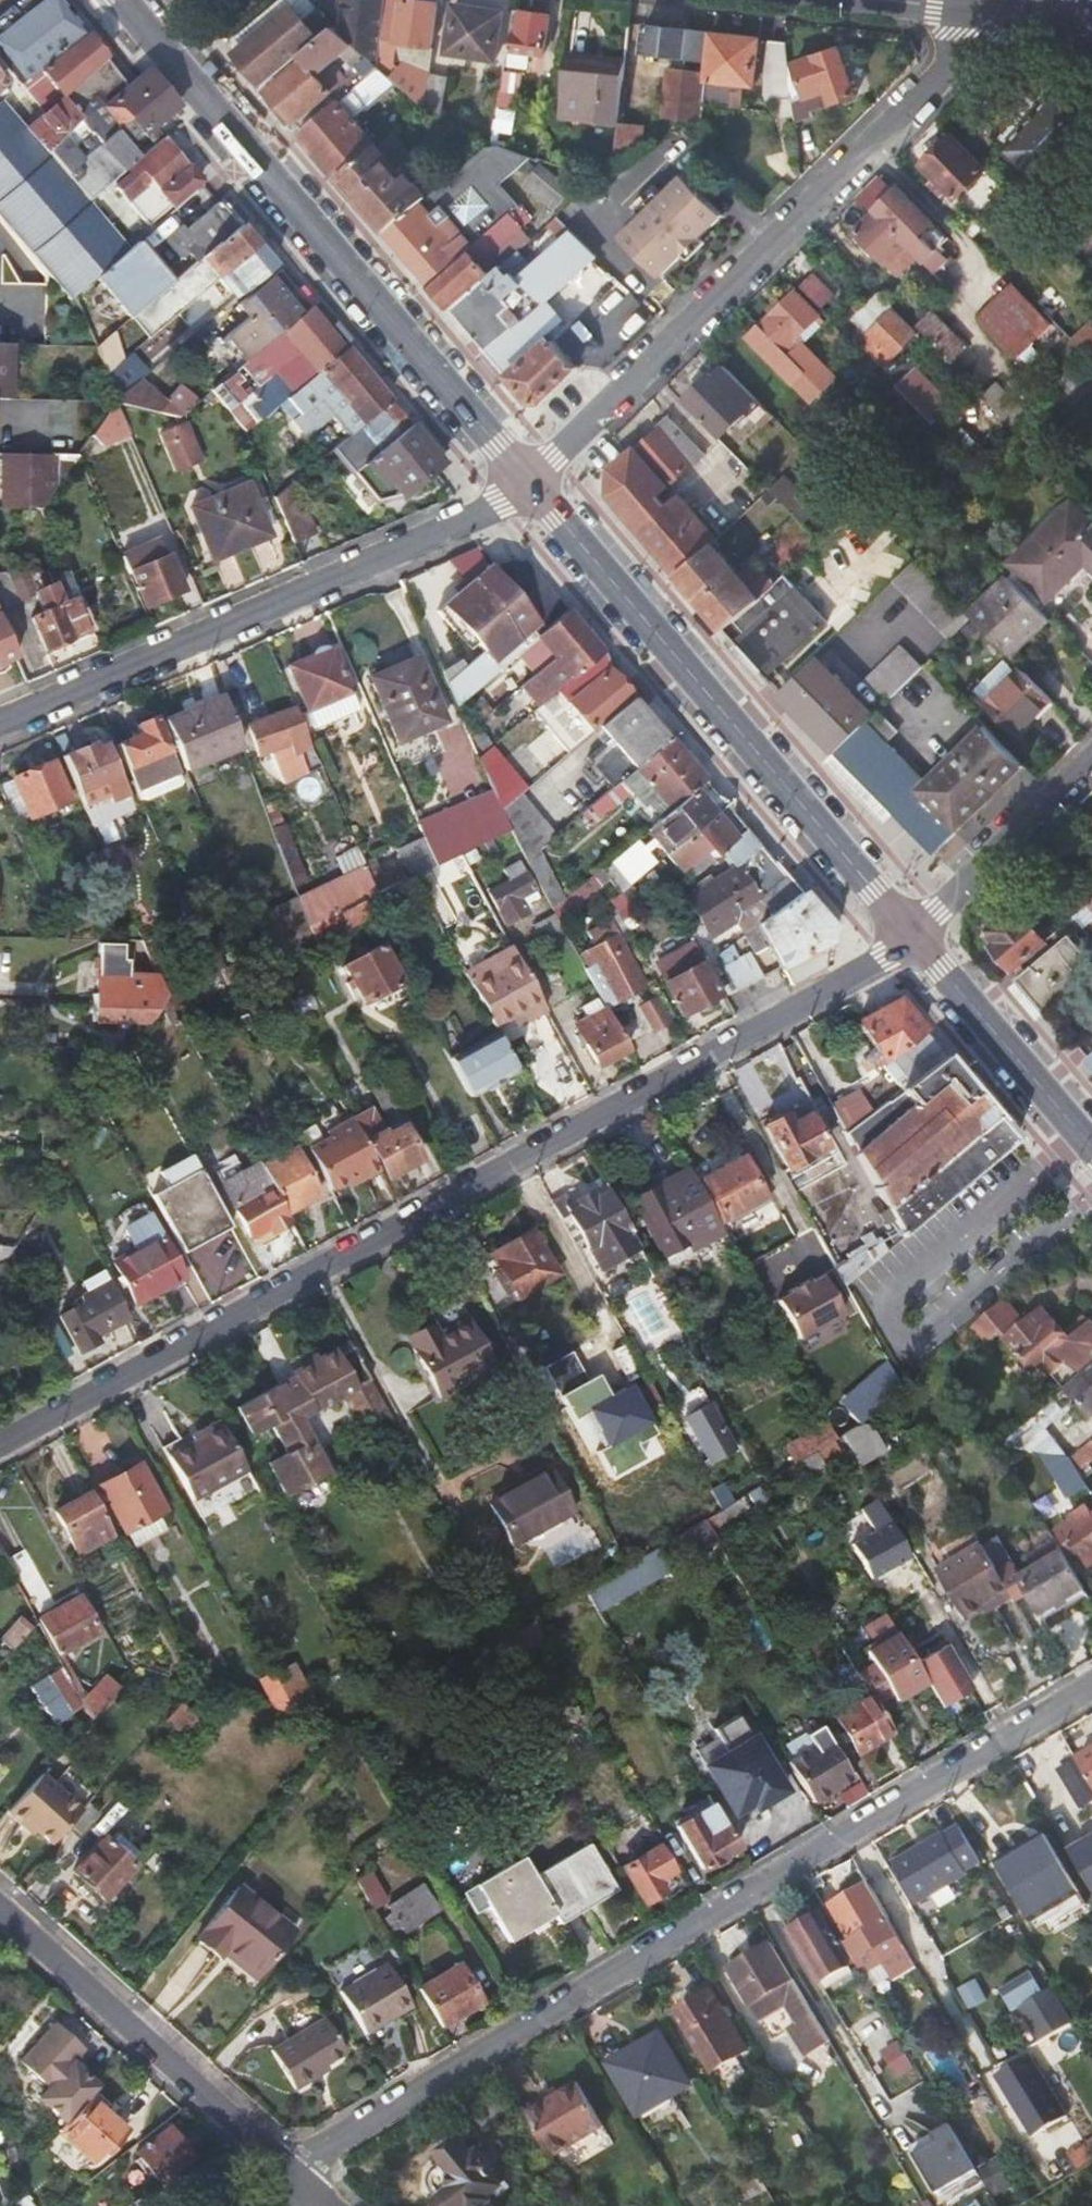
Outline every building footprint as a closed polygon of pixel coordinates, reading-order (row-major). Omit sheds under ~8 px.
[(0,12),(0,57),(22,84),(85,34),(56,0),(16,0),(0,12)] [(313,0),(279,0),(232,39),(234,52),(262,84),(300,53),(320,35),(317,32),(331,20),(329,17),(318,5),(313,0)] [(335,24),(355,42),(376,62),(382,0),(339,0),(335,24)] [(396,0),(382,0),(376,62),(397,82),(422,105),(427,72),(404,61),(403,71),(390,68),(395,41),(431,46),(437,1),(432,0),(413,0),(413,2),(396,0)] [(503,8),(452,2),(445,53),(496,60),(503,8)] [(511,50),(542,56),(548,14),(520,11),(516,33),(513,32),(511,50)] [(331,20),(317,32),(320,35),(335,24),(331,20)] [(706,30),(645,23),(641,51),(703,59),(706,30)] [(319,73),(355,42),(335,24),(320,35),(300,53),(302,56),(265,87),(295,123),(334,89),(319,73)] [(759,36),(710,31),(705,82),(704,101),(730,105),(732,90),(737,91),(738,81),(752,83),(759,36)] [(95,47),(85,34),(22,84),(42,109),(60,95),(106,60),(95,47)] [(780,110),(793,112),(790,81),(788,63),(786,39),(769,37),(763,93),(779,95),(780,110)] [(839,45),(788,63),(790,81),(800,78),(812,112),(830,105),(828,103),(856,93),(839,45)] [(561,114),(618,121),(625,59),(568,53),(561,114)] [(131,147),(169,115),(178,107),(164,91),(153,77),(147,70),(139,76),(128,85),(106,60),(60,95),(82,119),(46,150),(90,202),(109,187),(123,174),(99,145),(117,131),(131,147)] [(355,119),(397,82),(376,62),(299,128),(340,176),(377,144),(355,119)] [(662,115),(702,120),(703,106),(704,101),(705,82),(701,81),(702,71),(667,66),(662,115)] [(520,72),(501,70),(495,103),(516,106),(520,72)] [(446,75),(427,72),(422,105),(440,116),(446,75)] [(813,114),(812,112),(800,78),(790,81),(793,112),(794,118),(794,120),(813,114)] [(3,99),(10,94),(0,82),(0,102),(3,99)] [(1091,132),(1091,115),(1062,87),(1004,148),(1042,186),(1083,142),(1091,132)] [(23,124),(46,150),(82,119),(60,95),(42,109),(23,124)] [(3,99),(0,102),(0,217),(70,301),(95,279),(129,249),(90,202),(46,150),(23,124),(3,99)] [(644,126),(618,123),(614,161),(641,148),(644,126)] [(1083,142),(1089,148),(1091,145),(1091,132),(1083,142)] [(956,200),(987,169),(951,133),(920,164),(935,180),(931,184),(940,194),(945,189),(956,200)] [(156,191),(186,165),(175,153),(164,139),(123,174),(109,187),(126,206),(149,187),(152,186),(156,191)] [(514,169),(490,140),(427,194),(385,230),(430,283),(519,204),(500,182),(514,169)] [(399,169),(377,144),(340,176),(385,230),(427,194),(404,166),(399,169)] [(193,173),(186,165),(156,191),(170,208),(200,181),(193,173)] [(523,184),(556,212),(568,196),(535,169),(523,184)] [(690,244),(699,236),(721,214),(683,174),(657,198),(647,188),(641,194),(690,244)] [(891,193),(877,178),(857,198),(864,197),(869,198),(877,207),(875,209),(909,244),(938,274),(953,260),(940,247),(938,248),(923,233),(935,221),(899,186),(891,193)] [(679,255),(690,244),(641,194),(628,208),(638,218),(618,236),(657,277),(679,255)] [(193,246),(202,256),(238,225),(218,202),(185,228),(182,224),(164,239),(180,257),(193,246)] [(531,217),(519,204),(430,283),(451,308),(492,273),(482,261),(497,247),(531,217)] [(888,264),(909,244),(875,209),(854,229),(888,264)] [(547,224),(559,238),(571,227),(559,214),(547,224)] [(255,245),(238,225),(202,256),(173,281),(158,293),(176,313),(218,278),(255,245)] [(543,305),(600,256),(571,227),(559,238),(517,274),(542,303),(505,334),(524,357),(560,324),(543,305)] [(704,241),(699,236),(690,244),(696,250),(704,241)] [(95,279),(129,319),(158,293),(173,281),(137,242),(129,249),(95,279)] [(685,260),(696,250),(690,244),(679,255),(685,260)] [(218,278),(234,297),(272,265),(255,245),(218,278)] [(507,260),(497,247),(482,261),(492,273),(500,265),(507,260)] [(500,265),(492,273),(451,308),(458,316),(475,337),(487,350),(505,334),(542,303),(517,274),(511,272),(509,275),(500,265)] [(270,323),(278,333),(308,307),(300,298),(281,275),(275,268),(234,303),(246,317),(226,334),(247,359),(264,345),(268,341),(260,331),(270,323)] [(814,272),(799,287),(821,309),(836,294),(814,272)] [(999,302),(982,318),(1016,353),(1046,324),(996,274),(969,301),(979,311),(995,297),(999,302)] [(615,279),(595,297),(610,313),(630,295),(615,279)] [(11,344),(47,345),(49,285),(0,284),(0,343),(11,344)] [(796,289),(759,325),(822,389),(836,374),(804,340),(826,319),(796,289)] [(270,352),(281,364),(325,327),(308,307),(278,333),(268,341),(264,345),(270,352)] [(919,335),(893,308),(862,341),(888,367),(919,335)] [(929,311),(918,323),(954,356),(965,344),(929,311)] [(822,389),(759,325),(746,336),(809,401),(822,389)] [(242,414),(253,426),(305,382),(343,349),(325,327),(281,364),(253,388),(261,398),(242,414)] [(113,332),(92,350),(103,376),(130,353),(113,332)] [(498,363),(509,376),(527,360),(524,357),(505,334),(487,350),(498,363)] [(529,362),(527,360),(509,376),(531,402),(535,402),(541,402),(578,366),(555,339),(529,362)] [(11,398),(11,344),(0,343),(0,398),(11,398)] [(270,352),(264,345),(247,359),(228,375),(234,382),(270,352)] [(305,382),(349,434),(388,402),(365,375),(343,349),(305,382)] [(903,373),(892,382),(920,409),(931,398),(909,375),(907,376),(903,373)] [(769,411),(736,377),(724,389),(710,374),(682,402),(719,439),(746,412),(757,423),(769,411)] [(234,382),(228,375),(210,390),(227,410),(245,394),(234,382)] [(143,377),(115,401),(178,419),(197,402),(183,386),(167,400),(143,377)] [(1000,433),(1010,424),(999,413),(981,394),(972,403),(1000,433)] [(1015,398),(999,413),(1010,424),(1025,409),(1015,398)] [(116,443),(129,435),(114,402),(100,423),(92,433),(102,444),(112,435),(116,443)] [(408,426),(388,402),(349,434),(332,448),(341,458),(353,473),(408,426)] [(51,411),(49,454),(57,454),(78,454),(81,449),(83,415),(77,415),(77,410),(51,411)] [(88,415),(83,415),(81,449),(90,436),(86,436),(88,415)] [(660,427),(638,448),(671,485),(703,454),(666,415),(657,422),(660,427)] [(441,465),(408,426),(353,473),(375,499),(393,484),(404,496),(441,465)] [(202,462),(189,430),(163,442),(176,472),(202,462)] [(611,467),(606,494),(676,575),(714,543),(718,539),(681,496),(670,505),(661,494),(671,485),(638,448),(636,445),(611,467)] [(341,458),(332,448),(322,457),(330,467),(341,458)] [(56,472),(65,473),(77,456),(78,454),(57,454),(56,472)] [(50,461),(25,461),(24,478),(12,477),(12,503),(40,504),(40,492),(45,492),(45,481),(49,481),(50,461)] [(317,532),(294,479),(275,495),(295,542),(317,532)] [(785,479),(776,488),(791,504),(799,496),(785,479)] [(214,563),(272,535),(247,481),(188,507),(214,563)] [(1010,562),(1044,598),(1085,559),(1091,566),(1091,523),(1072,502),(1010,562)] [(158,538),(120,554),(128,573),(131,572),(147,606),(182,590),(158,538)] [(761,597),(714,543),(676,575),(696,599),(712,618),(723,631),(761,597)] [(482,649),(446,683),(456,706),(535,637),(568,609),(548,586),(520,554),(490,563),(437,612),(452,629),(460,623),(482,649)] [(894,579),(952,638),(972,618),(967,613),(915,558),(894,579)] [(68,572),(0,573),(0,608),(35,594),(43,614),(32,618),(46,651),(94,630),(68,572)] [(761,597),(723,631),(765,678),(830,620),(788,573),(761,597)] [(1006,575),(967,613),(972,618),(982,627),(1004,650),(1023,631),(1031,639),(1050,620),(1006,575)] [(535,637),(552,657),(585,629),(568,609),(535,637)] [(972,637),(982,627),(972,618),(952,638),(943,646),(950,653),(968,633),(972,637)] [(15,657),(0,621),(0,663),(15,657)] [(512,692),(530,712),(555,692),(603,650),(585,629),(552,657),(512,692)] [(865,680),(887,702),(925,665),(903,643),(865,680)] [(359,708),(332,647),(286,666),(314,728),(359,708)] [(605,663),(603,650),(555,692),(561,699),(605,663)] [(875,712),(818,653),(778,692),(835,750),(875,712)] [(446,722),(416,656),(369,676),(399,743),(446,722)] [(561,699),(591,734),(600,726),(594,718),(629,688),(625,682),(605,663),(561,699)] [(1021,734),(1054,701),(1021,666),(1014,673),(1006,665),(980,692),(1021,734)] [(587,755),(613,786),(620,780),(671,737),(666,732),(629,688),(594,718),(600,726),(591,734),(601,744),(587,755)] [(187,771),(242,747),(223,694),(165,718),(187,771)] [(294,755),(314,746),(295,702),(246,724),(260,757),(290,745),(294,755)] [(895,811),(920,786),(914,780),(922,772),(889,740),(897,733),(875,712),(835,750),(895,811)] [(140,733),(116,742),(139,797),(147,797),(172,787),(180,778),(155,717),(137,724),(140,733)] [(920,786),(960,827),(1026,765),(980,718),(922,772),(914,780),(920,786)] [(547,770),(569,753),(549,727),(527,745),(547,770)] [(636,813),(647,827),(705,778),(671,737),(620,780),(643,807),(636,813)] [(93,741),(62,754),(83,803),(107,793),(102,781),(118,774),(105,743),(96,747),(93,741)] [(0,782),(0,791),(14,824),(69,800),(52,761),(0,782)] [(644,830),(665,854),(733,796),(720,797),(705,778),(647,827),(644,830)] [(934,852),(960,827),(920,786),(895,811),(934,852)] [(556,834),(522,794),(501,811),(510,829),(526,860),(556,834)] [(665,854),(678,870),(705,848),(710,854),(746,826),(731,810),(733,796),(665,854)] [(499,805),(423,837),(435,866),(461,853),(510,829),(501,811),(499,805)] [(760,843),(746,826),(710,854),(718,864),(726,858),(732,865),(736,862),(760,843)] [(403,866),(372,880),(377,893),(413,877),(435,866),(423,837),(396,849),(403,866)] [(639,839),(612,860),(630,883),(656,862),(639,839)] [(760,843),(736,862),(749,878),(773,859),(760,843)] [(800,890),(773,859),(749,878),(774,911),(800,890)] [(520,862),(505,870),(510,879),(490,889),(508,923),(541,905),(520,862)] [(732,865),(683,902),(712,940),(736,925),(743,936),(757,925),(774,911),(749,878),(736,862),(732,865)] [(367,868),(299,900),(309,925),(339,912),(363,900),(377,893),(372,880),(367,868)] [(603,881),(595,871),(552,907),(555,913),(559,920),(603,881)] [(645,902),(630,883),(619,894),(633,912),(645,902)] [(992,945),(1014,970),(1050,938),(1032,919),(1048,904),(1030,884),(993,915),(996,919),(989,925),(990,937),(994,942),(992,945)] [(830,924),(800,890),(774,911),(757,925),(795,984),(827,967),(830,924)] [(348,929),(371,916),(363,900),(339,912),(348,929)] [(540,939),(562,926),(559,920),(555,913),(535,924),(540,939)] [(764,944),(754,927),(743,936),(754,951),(764,944)] [(1050,1012),(1091,968),(1091,958),(1069,934),(1020,979),(1050,1012)] [(582,954),(591,969),(595,967),(614,1001),(645,985),(616,935),(582,954)] [(93,1022),(150,1024),(168,995),(161,981),(157,972),(139,972),(139,967),(127,967),(128,959),(123,958),(123,945),(98,946),(98,995),(93,995),(93,1022)] [(402,984),(381,945),(344,965),(365,1003),(402,984)] [(547,1010),(512,946),(482,962),(489,976),(472,985),(492,1022),(494,1027),(520,1013),(528,1009),(533,1017),(539,1014),(547,1010)] [(232,980),(270,961),(263,949),(262,950),(226,967),(232,980)] [(749,950),(711,971),(726,996),(762,976),(749,950)] [(682,1018),(722,995),(702,961),(662,983),(682,1018)] [(489,976),(482,962),(464,972),(472,985),(489,976)] [(176,1011),(223,987),(215,972),(168,995),(176,1011)] [(657,993),(638,1004),(655,1032),(674,1021),(657,993)] [(877,1062),(923,1026),(894,995),(854,1014),(877,1062)] [(599,1064),(631,1049),(602,997),(589,1004),(595,1017),(577,1026),(599,1064)] [(533,1017),(528,1009),(520,1013),(525,1022),(533,1017)] [(623,1023),(635,1043),(652,1033),(640,1012),(623,1023)] [(882,1067),(901,1088),(944,1054),(923,1026),(877,1062),(882,1067)] [(518,1070),(497,1032),(483,1039),(482,1038),(477,1038),(465,1045),(462,1049),(463,1050),(448,1058),(469,1097),(486,1088),(487,1090),(504,1081),(502,1079),(518,1070)] [(849,1047),(810,1068),(844,1131),(901,1088),(882,1067),(866,1078),(849,1047)] [(110,1059),(129,1060),(135,1050),(134,1050),(110,1049),(110,1059)] [(1017,1138),(944,1054),(901,1088),(844,1131),(902,1237),(1017,1138)] [(390,1118),(409,1108),(392,1077),(373,1087),(390,1118)] [(803,1103),(788,1111),(793,1119),(808,1112),(803,1103)] [(828,1147),(808,1112),(793,1119),(788,1111),(763,1123),(787,1168),(828,1147)] [(328,1135),(308,1146),(330,1189),(345,1180),(347,1184),(379,1167),(366,1142),(352,1117),(326,1131),(328,1135)] [(381,1135),(366,1142),(379,1167),(386,1179),(420,1161),(402,1128),(384,1138),(381,1135)] [(295,1147),(261,1164),(287,1213),(321,1195),(295,1147)] [(160,1170),(168,1184),(200,1168),(192,1154),(160,1170)] [(742,1154),(694,1180),(718,1223),(765,1198),(742,1154)] [(257,1163),(220,1183),(250,1238),(270,1227),(272,1232),(290,1222),(257,1163)] [(184,1252),(232,1227),(200,1168),(168,1184),(152,1193),(184,1252)] [(691,1250),(723,1233),(718,1223),(694,1180),(687,1168),(630,1199),(661,1256),(686,1242),(691,1250)] [(597,1266),(636,1244),(606,1190),(594,1196),(592,1193),(575,1202),(576,1206),(572,1208),(565,1195),(551,1202),(574,1243),(583,1239),(597,1266)] [(123,1227),(135,1250),(113,1262),(137,1304),(185,1279),(149,1213),(123,1227)] [(42,1230),(28,1237),(37,1254),(50,1247),(42,1230)] [(556,1275),(531,1230),(492,1252),(518,1297),(556,1275)] [(878,1236),(835,1267),(844,1284),(887,1249),(878,1236)] [(4,1266),(16,1247),(0,1246),(0,1266),(4,1266)] [(15,1286),(4,1266),(0,1266),(0,1286),(15,1286)] [(789,1290),(776,1297),(797,1335),(842,1310),(820,1271),(808,1279),(807,1278),(788,1289),(789,1290)] [(96,1338),(129,1321),(105,1274),(83,1285),(87,1294),(73,1300),(77,1307),(58,1317),(77,1353),(98,1342),(96,1338)] [(1068,1388),(1091,1367),(1091,1322),(1086,1314),(1066,1331),(1046,1308),(1028,1323),(1006,1297),(973,1325),(989,1343),(1001,1332),(1035,1371),(1040,1366),(1050,1377),(1054,1373),(1068,1388)] [(493,1369),(467,1322),(441,1337),(431,1320),(404,1336),(439,1399),(493,1369)] [(357,1421),(385,1406),(349,1341),(291,1373),(293,1377),(238,1407),(254,1436),(273,1425),(287,1451),(269,1462),(287,1496),(329,1473),(299,1419),(343,1395),(357,1421)] [(838,1401),(856,1424),(863,1418),(900,1387),(886,1360),(838,1401)] [(1068,1388),(1066,1389),(1091,1419),(1091,1367),(1068,1388)] [(686,1411),(709,1463),(738,1450),(716,1398),(686,1411)] [(1071,1457),(1036,1416),(1000,1446),(1038,1452),(1038,1453),(1071,1457)] [(192,1498),(246,1469),(220,1421),(200,1433),(202,1437),(169,1454),(192,1498)] [(883,1447),(870,1426),(856,1424),(852,1427),(840,1434),(857,1462),(883,1447)] [(838,1477),(859,1465),(857,1462),(840,1434),(836,1437),(794,1462),(803,1477),(829,1462),(838,1477)] [(1071,1457),(1083,1470),(1091,1463),(1091,1439),(1071,1457)] [(1066,1497),(1087,1485),(1071,1457),(1038,1453),(1066,1497)] [(139,1462),(99,1484),(124,1532),(127,1531),(134,1543),(166,1527),(159,1513),(165,1510),(139,1462)] [(572,1513),(547,1468),(487,1500),(512,1545),(572,1513)] [(771,1492),(764,1480),(746,1491),(753,1503),(771,1492)] [(76,1551),(112,1532),(89,1489),(53,1509),(76,1551)] [(752,1514),(740,1495),(731,1500),(719,1507),(703,1517),(710,1531),(739,1513),(743,1520),(752,1514)] [(875,1500),(860,1508),(873,1530),(850,1544),(870,1579),(909,1556),(875,1500)] [(1091,1565),(1091,1512),(1088,1504),(1069,1515),(1071,1521),(1055,1531),(1063,1544),(1070,1541),(1086,1568),(1091,1565)] [(975,1611),(1009,1590),(997,1570),(972,1529),(924,1557),(932,1573),(930,1574),(961,1625),(977,1615),(975,1611)] [(635,1582),(666,1564),(655,1546),(638,1556),(625,1564),(635,1582)] [(8,1556),(38,1606),(53,1597),(24,1547),(8,1556)] [(1043,1615),(1085,1590),(1062,1551),(1020,1575),(1012,1562),(997,1570),(1009,1590),(1016,1602),(1030,1594),(1043,1615)] [(57,1655),(55,1656),(76,1695),(84,1690),(63,1652),(99,1633),(80,1596),(37,1618),(57,1655)] [(865,1649),(886,1684),(895,1698),(924,1680),(914,1664),(884,1613),(867,1623),(878,1641),(865,1649)] [(10,1650),(32,1626),(19,1614),(0,1636),(0,1640),(10,1650)] [(493,1660),(541,1632),(533,1619),(518,1628),(509,1633),(486,1647),(493,1660)] [(944,1645),(914,1664),(924,1680),(940,1708),(986,1680),(957,1632),(942,1641),(944,1645)] [(338,1729),(337,1728),(328,1713),(294,1661),(272,1674),(295,1715),(338,1729)] [(56,1670),(27,1686),(38,1705),(41,1705),(54,1727),(79,1712),(56,1670)] [(105,1673),(80,1701),(90,1719),(119,1686),(105,1673)] [(257,1683),(271,1708),(295,1715),(272,1674),(257,1683)] [(179,1734),(219,1691),(194,1683),(162,1719),(179,1734)] [(855,1753),(891,1731),(867,1692),(832,1714),(855,1753)] [(715,1729),(726,1746),(750,1731),(739,1713),(715,1729)] [(732,1812),(779,1784),(750,1737),(703,1765),(732,1812)] [(831,1743),(789,1768),(810,1803),(852,1778),(831,1743)] [(1078,1757),(1091,1780),(1091,1748),(1078,1757)] [(1091,1800),(1091,1780),(1078,1757),(1060,1768),(1082,1806),(1091,1800)] [(80,1809),(56,1787),(40,1772),(6,1810),(21,1825),(25,1821),(50,1843),(66,1825),(80,1809)] [(100,1813),(87,1802),(80,1809),(66,1825),(79,1836),(100,1813)] [(700,1870),(736,1849),(709,1805),(673,1826),(700,1870)] [(945,1833),(915,1851),(939,1892),(970,1874),(969,1872),(984,1863),(961,1826),(946,1835),(945,1833)] [(140,1853),(117,1832),(108,1841),(103,1836),(71,1871),(103,1901),(135,1866),(131,1863),(140,1853)] [(1081,1892),(1046,1834),(1000,1862),(1033,1920),(1081,1892)] [(615,1858),(642,1903),(664,1891),(658,1882),(674,1872),(652,1837),(615,1858)] [(1072,1851),(1091,1884),(1091,1837),(1072,1851)] [(506,1940),(554,1914),(560,1923),(616,1890),(587,1842),(531,1875),(521,1857),(462,1892),(475,1912),(485,1906),(506,1940)] [(939,1892),(915,1851),(895,1863),(919,1904),(939,1892)] [(854,1937),(847,1941),(858,1959),(862,1965),(874,1987),(890,1976),(893,1980),(917,1965),(907,1946),(890,1918),(871,1884),(864,1871),(849,1879),(855,1891),(834,1904),(854,1937)] [(369,1873),(355,1881),(372,1910),(386,1901),(369,1873)] [(220,1952),(222,1949),(227,1943),(260,1968),(288,1931),(271,1918),(275,1911),(237,1881),(196,1933),(220,1952)] [(420,1886),(387,1907),(401,1930),(435,1909),(420,1886)] [(293,1925),(275,1911),(271,1918),(288,1931),(293,1925)] [(823,1980),(858,1959),(847,1941),(842,1944),(824,1912),(794,1930),(823,1980)] [(255,1973),(260,1968),(227,1943),(222,1949),(255,1973)] [(807,2057),(832,2041),(797,1980),(795,1981),(772,1944),(732,1968),(764,2021),(789,2007),(798,2023),(790,2028),(807,2057)] [(458,1964),(416,1988),(440,2028),(481,2003),(458,1964)] [(364,2034),(409,2006),(386,1969),(341,1997),(364,2034)] [(1010,2004),(1045,1992),(1037,1971),(1002,1983),(1010,2004)] [(1024,2007),(1044,2039),(1050,2035),(1085,2090),(1091,2086),(1091,2055),(1053,1990),(1024,2007)] [(713,1991),(681,2010),(725,2081),(739,2072),(732,2061),(750,2051),(713,1991)] [(909,2022),(917,2037),(936,2026),(932,2020),(923,2025),(918,2017),(909,2022)] [(344,2055),(323,2021),(270,2054),(294,2092),(316,2078),(313,2073),(344,2055)] [(70,2062),(81,2050),(51,2024),(19,2060),(48,2087),(37,2099),(63,2122),(86,2097),(96,2086),(70,2062)] [(936,2026),(917,2037),(925,2050),(932,2046),(939,2058),(952,2052),(936,2026)] [(641,2114),(690,2085),(661,2035),(612,2064),(641,2114)] [(1069,2117),(1032,2055),(998,2075),(1034,2137),(1069,2117)] [(900,2093),(887,2069),(861,2084),(876,2108),(900,2093)] [(560,2096),(529,2115),(555,2159),(606,2128),(580,2084),(560,2096)] [(525,2109),(529,2115),(560,2096),(556,2088),(543,2096),(544,2098),(525,2109)] [(124,2131),(86,2097),(56,2129),(94,2164),(124,2131)] [(502,2097),(474,2115),(483,2131),(512,2112),(502,2097)] [(909,2144),(936,2195),(980,2171),(954,2121),(909,2144)] [(1057,2183),(1075,2173),(1091,2163),(1091,2149),(1075,2121),(1065,2127),(1078,2148),(1070,2153),(1071,2157),(1049,2170),(1057,2183)] [(159,2183),(191,2158),(167,2127),(135,2151),(159,2183)] [(9,2144),(4,2129),(0,2130),(0,2147),(9,2144)] [(445,2159),(449,2164),(436,2175),(436,2182),(443,2197),(440,2201),(444,2205),(488,2205),(492,2203),(491,2201),(506,2186),(495,2174),(497,2171),(482,2153),(477,2156),(465,2142),(445,2159)] [(14,2159),(9,2144),(0,2147),(0,2164),(14,2159)] [(999,2162),(982,2173),(995,2196),(1016,2183),(1013,2177),(1008,2179),(999,2162)] [(12,2202),(14,2205),(33,2205),(23,2193),(12,2202)]
